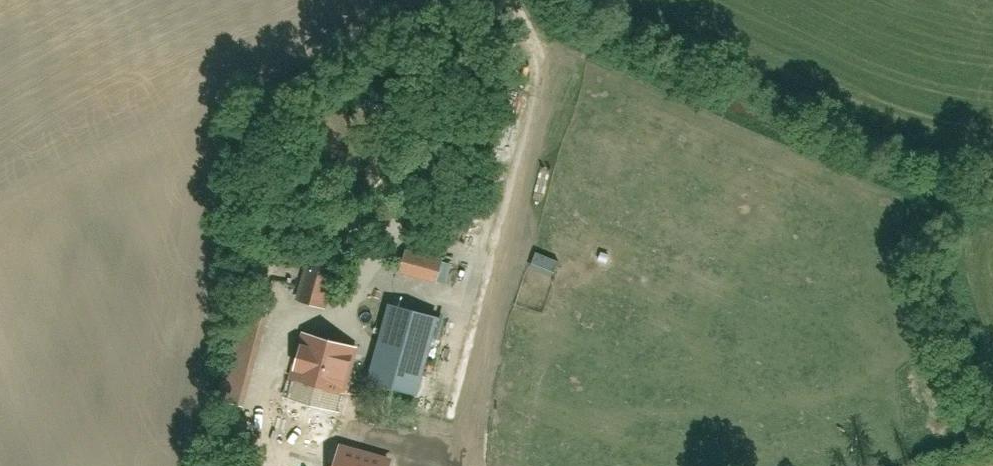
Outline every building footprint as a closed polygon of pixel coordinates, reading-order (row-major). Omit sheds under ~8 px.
[(322,241),(303,301),(328,309),(348,249),(322,241)] [(414,245),(404,275),(441,286),(450,257),(414,245)] [(396,302),(375,386),(423,398),(444,313),(396,302)] [(306,335),(289,395),(338,408),(354,349),(306,335)] [(390,461),(342,448),(336,465),(388,465),(390,461)]
